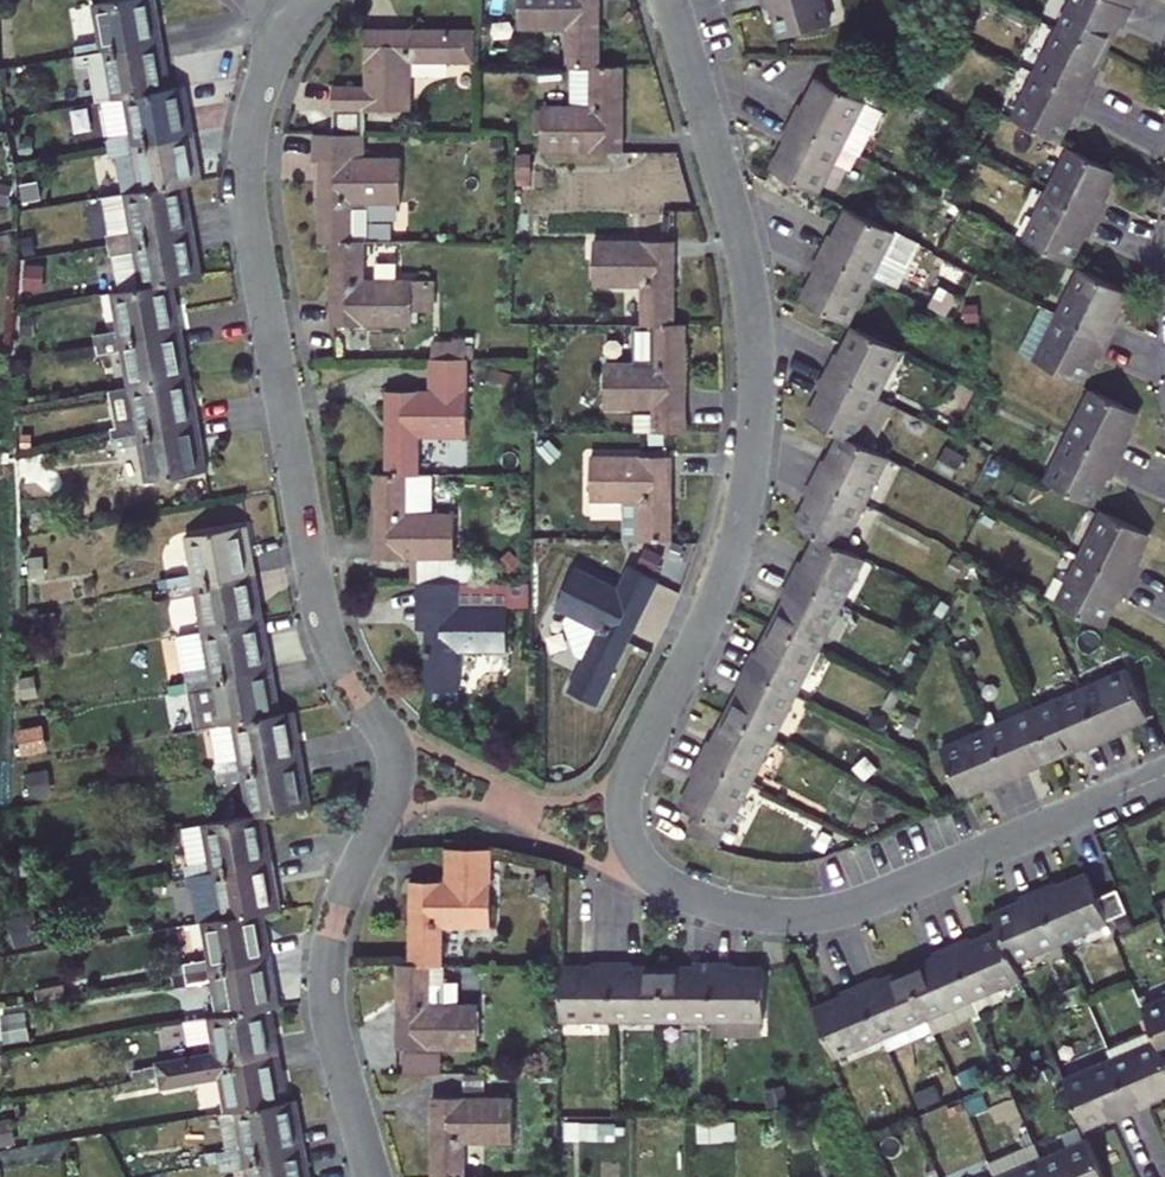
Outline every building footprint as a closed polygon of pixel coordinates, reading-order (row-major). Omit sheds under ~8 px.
[(79,46),(81,57),(165,43),(157,0),(114,0),(94,3),(101,42),(79,46)] [(529,27),(576,28),(575,65),(598,66),(603,66),(605,0),(530,0),(529,27)] [(766,8),(771,6),(780,37),(828,23),(821,0),(763,0),(766,8)] [(1112,0),(1081,0),(1065,31),(1110,54),(1124,28),(1128,30),(1137,12),(1112,0)] [(1137,12),(1143,0),(1112,0),(1137,12)] [(372,18),(372,78),(339,78),(339,102),(416,102),(416,56),(480,55),(479,18),(372,18)] [(1065,31),(1041,77),(1091,103),(1100,85),(1096,83),(1110,54),(1065,31)] [(83,68),(93,66),(100,105),(110,103),(174,91),(165,43),(81,57),(83,68)] [(881,78),(853,64),(842,85),(824,76),(810,103),(807,102),(797,120),(847,145),(881,78)] [(627,67),(603,66),(598,66),(597,108),(548,107),(548,147),(625,148),(627,67)] [(1041,77),(1018,122),(1064,145),(1078,119),(1082,121),(1091,103),(1041,77)] [(189,88),(174,91),(110,103),(118,149),(197,134),(189,88)] [(847,145),(797,120),(788,139),(792,141),(778,168),(823,192),(847,145)] [(367,146),(367,124),(314,123),(314,150),(322,150),(320,231),(335,231),(359,231),(359,194),(405,195),(406,146),(367,146)] [(205,179),(197,134),(118,149),(114,149),(116,159),(121,163),(127,195),(193,182),(205,179)] [(1052,195),(1101,220),(1110,201),(1106,199),(1119,173),(1075,150),(1052,195)] [(127,195),(106,200),(115,247),(201,231),(193,182),(127,195)] [(1101,220),(1052,195),(1029,241),(1073,264),(1086,238),(1090,240),(1101,220)] [(899,229),(853,207),(841,232),(836,230),(825,252),(876,277),(899,229)] [(201,231),(115,247),(124,293),(179,283),(210,277),(201,231)] [(373,232),(359,231),(335,231),(333,316),(414,317),(414,300),(433,300),(433,268),(372,267),(373,232)] [(648,320),(658,320),(680,320),(681,240),(600,239),(600,282),(649,282),(648,320)] [(807,299),(854,321),(876,277),(825,252),(816,270),(820,272),(807,299)] [(1086,270),(1062,318),(1112,343),(1123,322),(1119,320),(1132,293),(1086,270)] [(125,335),(102,339),(104,352),(188,334),(179,283),(124,293),(117,295),(125,335)] [(1112,343),(1062,318),(1039,363),(1086,386),(1099,359),(1103,361),(1112,343)] [(657,407),(656,428),(689,428),(691,321),(680,320),(658,320),(658,359),(639,359),(612,359),(611,406),(657,407)] [(640,320),(639,359),(658,359),(658,320),(648,320),(640,320)] [(833,369),(883,394),(906,348),(861,325),(848,350),(844,348),(833,369)] [(110,380),(112,392),(119,391),(196,377),(188,334),(104,352),(106,360),(129,355),(133,376),(110,380)] [(426,419),(469,420),(470,349),(435,349),(435,372),(389,371),(387,458),(404,458),(425,458),(426,419)] [(830,387),(816,415),(849,431),(860,437),(883,394),(833,369),(825,385),(830,387)] [(124,426),(119,426),(121,438),(205,423),(196,377),(119,391),(124,426)] [(1098,392),(1076,437),(1123,461),(1132,444),(1128,442),(1142,414),(1098,392)] [(204,462),(211,461),(205,423),(121,438),(122,446),(145,442),(150,471),(157,470),(204,462)] [(860,437),(849,431),(835,458),(831,457),(822,475),(871,500),(895,454),(860,437)] [(1123,461),(1076,437),(1052,484),(1096,506),(1110,479),(1113,481),(1123,461)] [(595,497),(642,497),(642,536),(675,537),(676,449),(595,448),(595,497)] [(461,497),(403,496),(404,458),(387,458),(375,458),(374,540),(428,541),(428,570),(430,570),(460,570),(461,497)] [(204,462),(157,470),(164,510),(211,502),(204,462)] [(871,500),(822,475),(813,492),(818,495),(805,521),(828,533),(849,543),(871,500)] [(1110,513),(1088,557),(1133,580),(1142,561),(1138,559),(1151,533),(1110,513)] [(205,572),(181,576),(183,587),(269,572),(261,524),(198,535),(205,572)] [(810,557),(800,576),(848,600),(872,554),(849,543),(828,533),(815,560),(810,557)] [(1064,603),(1105,624),(1117,599),(1121,601),(1133,580),(1088,557),(1064,603)] [(558,605),(596,627),(564,680),(595,699),(667,578),(636,560),(620,586),(583,564),(558,605)] [(418,620),(429,620),(430,570),(428,570),(419,569),(418,620)] [(460,570),(430,570),(429,620),(428,675),(461,675),(462,638),(508,639),(509,595),(464,594),(465,570),(460,570)] [(213,619),(188,624),(189,635),(276,619),(269,572),(183,587),(184,598),(208,593),(213,619)] [(782,623),(825,645),(848,600),(800,576),(791,595),(795,597),(782,623)] [(276,619),(189,635),(197,683),(284,667),(276,619)] [(825,645),(782,623),(768,650),(763,648),(754,666),(802,690),(825,645)] [(744,685),(749,687),(734,716),(778,738),(802,690),(754,666),(744,685)] [(197,683),(205,728),(227,724),(291,713),(284,667),(197,683)] [(1131,685),(1086,703),(1105,752),(1123,745),(1121,740),(1149,729),(1131,685)] [(1037,722),(1055,766),(1084,755),(1085,760),(1105,752),(1086,703),(1037,722)] [(233,756),(225,758),(227,773),(311,759),(304,710),(291,713),(227,724),(233,756)] [(754,783),(778,738),(734,716),(720,744),(715,741),(706,759),(754,783)] [(1028,777),(1055,766),(1037,722),(990,740),(1009,789),(1030,781),(1028,777)] [(990,797),(1009,789),(990,740),(943,759),(961,803),(989,792),(990,797)] [(249,781),(255,816),(269,814),(317,806),(311,759),(227,773),(229,785),(249,781)] [(678,824),(722,847),(754,783),(706,759),(696,779),(700,781),(678,824)] [(214,859),(189,864),(191,875),(276,861),(269,814),(255,816),(208,824),(214,859)] [(455,891),(417,891),(418,970),(439,970),(451,970),(454,970),(454,935),(503,935),(502,846),(454,846),(455,891)] [(284,907),(276,861),(191,875),(193,884),(217,880),(223,917),(270,909),(284,907)] [(1058,938),(1108,918),(1099,896),(1089,871),(1063,881),(1061,875),(1037,885),(1058,938)] [(1023,897),(996,907),(1003,924),(1016,956),(1058,938),(1037,885),(1021,892),(1023,897)] [(1119,888),(1099,896),(1108,918),(1128,910),(1119,888)] [(190,962),(192,972),(278,958),(270,909),(223,917),(205,920),(212,958),(190,962)] [(975,936),(973,931),(954,938),(976,991),(1023,972),(1016,956),(1003,924),(975,936)] [(928,1010),(976,991),(954,938),(936,946),(938,951),(909,962),(928,1010)] [(222,1017),(275,1008),(286,1006),(278,958),(192,972),(194,986),(215,982),(222,1017)] [(570,1017),(621,1017),(621,958),(600,958),(600,966),(569,966),(570,1017)] [(621,1017),(670,1017),(670,966),(639,966),(639,958),(621,958),(621,1017)] [(740,958),(723,959),(723,1016),(771,1016),(771,967),(740,967),(740,958)] [(670,1017),(723,1016),(723,959),(700,959),(700,966),(670,966),(670,1017)] [(881,974),(879,968),(862,975),(883,1028),(928,1010),(909,962),(881,974)] [(439,970),(418,970),(405,971),(405,1055),(489,1054),(487,1009),(464,1008),(464,989),(450,989),(439,989),(439,970)] [(451,970),(439,970),(439,989),(450,989),(451,970)] [(838,1047),(883,1028),(862,975),(838,984),(841,990),(818,999),(838,1047)] [(1145,1009),(1157,1038),(1164,1054),(1164,1001),(1145,1009)] [(219,1052),(168,1062),(170,1074),(283,1054),(275,1008),(222,1017),(213,1019),(219,1052)] [(1157,1038),(1109,1058),(1131,1111),(1151,1103),(1148,1096),(1164,1089),(1164,1058),(1164,1054),(1157,1038)] [(172,1085),(222,1075),(230,1117),(292,1104),(283,1054),(170,1074),(172,1085)] [(1111,1119),(1131,1111),(1109,1058),(1065,1076),(1084,1122),(1108,1112),(1111,1119)] [(441,1100),(442,1176),(474,1176),(473,1149),(520,1145),(520,1100),(441,1100)] [(232,1148),(222,1150),(224,1160),(309,1145),(302,1102),(292,1104),(230,1117),(227,1118),(232,1148)] [(620,1117),(568,1119),(569,1136),(620,1134),(620,1117)] [(1091,1139),(1042,1159),(1050,1176),(1106,1176),(1091,1139)] [(251,1176),(315,1176),(309,1145),(224,1160),(226,1171),(249,1167),(251,1176)] [(1042,1159),(996,1176),(1050,1176),(1042,1159)]
